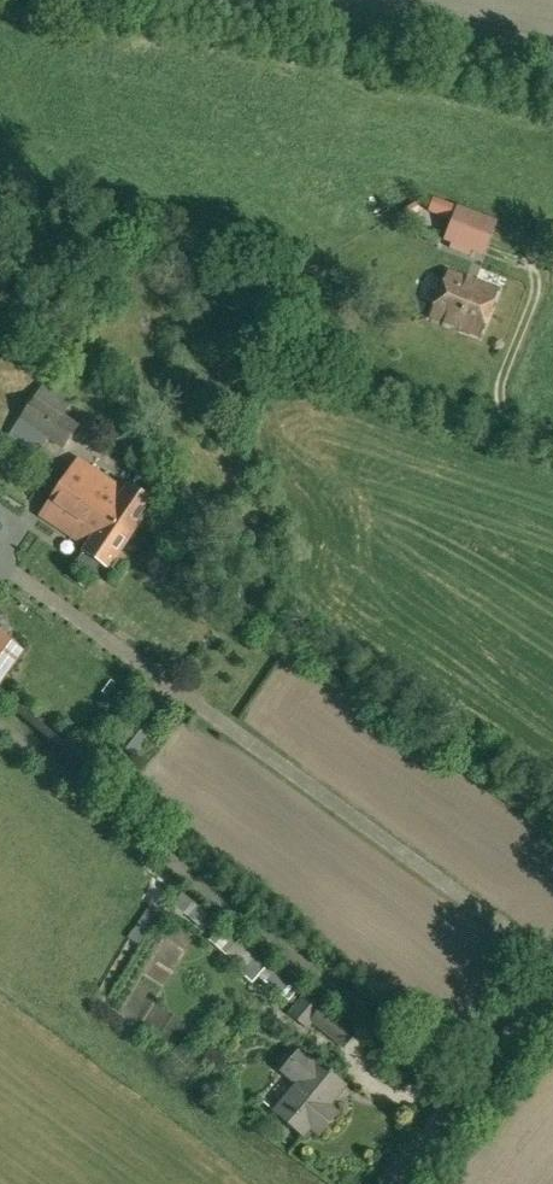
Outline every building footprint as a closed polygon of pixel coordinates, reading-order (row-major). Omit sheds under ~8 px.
[(468,211),(434,197),(429,211),(451,220),(443,240),(484,256),(492,235),(487,232),(492,219),(492,218),(469,209),(468,211)] [(481,337),(499,289),(447,270),(429,318),(481,337)] [(63,449),(79,425),(35,394),(18,419),(63,449)] [(60,487),(130,535),(153,502),(128,485),(124,490),(79,459),(60,487)] [(130,535),(60,487),(40,515),(86,546),(82,551),(108,569),(130,535)] [(25,650),(0,632),(0,685),(25,650)] [(135,759),(155,733),(135,718),(115,743),(135,759)] [(278,968),(237,924),(221,938),(262,983),(278,968)] [(344,1048),(356,1033),(324,1006),(321,1009),(305,996),(290,1014),(306,1028),(312,1021),(344,1048)] [(345,1088),(346,1087),(301,1048),(281,1070),(297,1084),(273,1111),(302,1136),(309,1128),(318,1135),(337,1113),(325,1103),(341,1085),(345,1088)]
